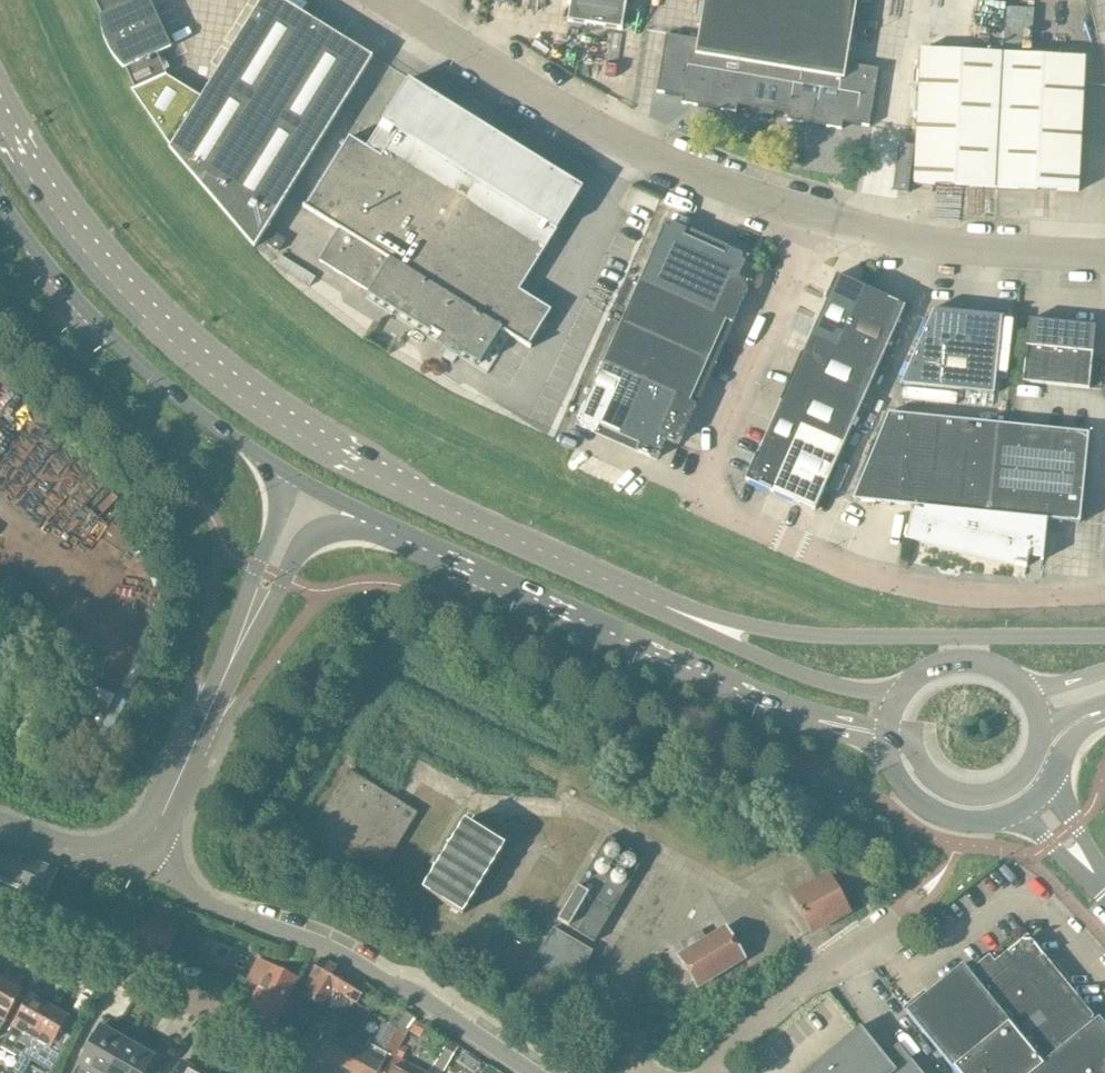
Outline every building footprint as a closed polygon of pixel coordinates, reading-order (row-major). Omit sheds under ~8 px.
[(136,89),(136,90),(167,76),(152,42),(159,39),(146,9),(138,13),(132,0),(95,0),(136,89)] [(167,76),(136,90),(136,89),(133,90),(133,89),(131,90),(171,147),(256,247),(373,57),(281,0),(262,0),(202,97),(167,76)] [(568,21),(622,30),(627,0),(572,0),(568,21)] [(847,64),(857,0),(705,0),(698,40),(666,35),(657,92),(683,97),(682,104),(698,106),(699,99),(721,103),(720,110),(736,112),(737,105),(789,114),(787,121),(803,123),(804,116),(827,120),(826,127),(841,130),(842,122),(869,127),(878,69),(847,64)] [(914,183),(996,187),(1003,53),(921,49),(914,183)] [(1003,53),(996,187),(1078,192),(1085,57),(1003,53)] [(319,186),(306,208),(340,229),(320,261),(431,331),(441,337),(437,343),(437,344),(447,350),(448,350),(451,346),(479,364),(501,330),(528,347),(551,310),(520,291),(583,189),(409,80),(367,148),(350,137),(319,186)] [(666,221),(638,283),(679,301),(704,245),(684,236),(687,230),(666,221)] [(278,252),(285,240),(274,233),(267,244),(278,252)] [(638,283),(620,324),(708,361),(726,321),(732,324),(751,283),(738,277),(747,257),(727,248),(724,254),(704,245),(679,301),(638,283)] [(827,300),(810,337),(838,349),(865,287),(837,275),(826,299),(827,300)] [(838,349),(878,367),(905,306),(888,298),(865,287),(838,349)] [(933,311),(901,384),(994,394),(1001,318),(1004,318),(1004,317),(931,309),(930,311),(933,311)] [(1029,319),(1023,381),(1089,388),(1095,326),(1029,319)] [(620,324),(602,365),(643,382),(676,396),(658,436),(666,440),(678,445),(696,405),(690,402),(708,361),(620,324)] [(802,353),(791,377),(860,408),(878,367),(838,349),(810,337),(803,353),(802,353)] [(599,427),(619,436),(643,382),(602,365),(576,424),(596,433),(599,427)] [(774,418),(801,430),(842,448),(860,408),(791,377),(781,401),(774,418)] [(657,460),(666,440),(658,436),(676,396),(643,382),(619,436),(639,445),(637,451),(657,460)] [(1080,522),(1089,432),(995,423),(939,417),(889,412),(853,499),(924,506),(924,507),(929,508),(928,513),(911,511),(905,538),(1026,566),(1028,558),(1043,559),(1047,518),(1080,522)] [(746,479),(774,492),(801,430),(774,418),(757,454),(746,479)] [(815,509),(842,448),(801,430),(774,492),(797,502),(815,509)] [(349,770),(302,847),(371,890),(418,813),(349,770)] [(435,870),(422,892),(462,917),(505,848),(464,823),(450,846),(443,842),(429,866),(435,870)] [(608,836),(559,920),(595,942),(644,857),(608,836)] [(9,848),(0,866),(0,882),(44,901),(58,870),(9,848)] [(831,874),(792,895),(813,933),(852,912),(831,874)] [(142,922),(132,943),(167,959),(177,936),(182,926),(159,916),(146,910),(140,921),(142,922)] [(685,951),(682,953),(677,956),(695,986),(741,958),(722,929),(706,938),(701,929),(679,942),(685,951)] [(195,930),(189,944),(197,948),(203,934),(195,930)] [(591,954),(552,931),(531,966),(570,989),(591,954)] [(903,1010),(955,1072),(1104,1072),(1104,1026),(1097,1016),(1092,1021),(1025,940),(992,967),(987,961),(970,975),(961,963),(903,1010)] [(296,1000),(288,997),(296,981),(255,961),(244,983),(257,989),(245,1013),(273,1027),(279,1015),(287,1019),(296,1000)] [(305,1008),(317,1015),(324,1005),(343,975),(320,962),(310,979),(314,981),(310,987),(311,988),(306,997),(310,1000),(305,1008)] [(359,1030),(368,1013),(354,1005),(364,988),(343,975),(324,1005),(317,1015),(330,1023),(335,1016),(359,1030)] [(0,986),(0,1031),(22,994),(2,982),(0,986)] [(20,1058),(49,1009),(30,998),(1,1046),(20,1058)] [(20,1058),(12,1072),(26,1072),(32,1062),(51,1072),(52,1072),(65,1051),(64,1050),(71,1037),(62,1032),(68,1020),(49,1009),(20,1058)] [(415,1020),(411,1030),(418,1034),(423,1024),(415,1020)] [(388,1024),(384,1033),(400,1044),(405,1036),(388,1024)] [(898,1043),(884,1055),(861,1026),(803,1072),(923,1072),(898,1043)] [(127,1043),(100,1027),(74,1072),(110,1072),(127,1043)] [(384,1033),(375,1047),(388,1055),(393,1058),(399,1046),(400,1044),(384,1033)] [(375,1047),(352,1034),(347,1044),(329,1034),(318,1053),(353,1072),(377,1072),(388,1055),(375,1047)] [(442,1071),(445,1072),(447,1069),(458,1049),(459,1048),(447,1042),(435,1062),(429,1072),(440,1072),(442,1071)] [(127,1043),(110,1072),(146,1072),(154,1058),(127,1043)] [(399,1046),(393,1058),(384,1072),(421,1072),(397,1060),(403,1048),(399,1046)] [(181,1064),(176,1072),(197,1072),(181,1064)]
